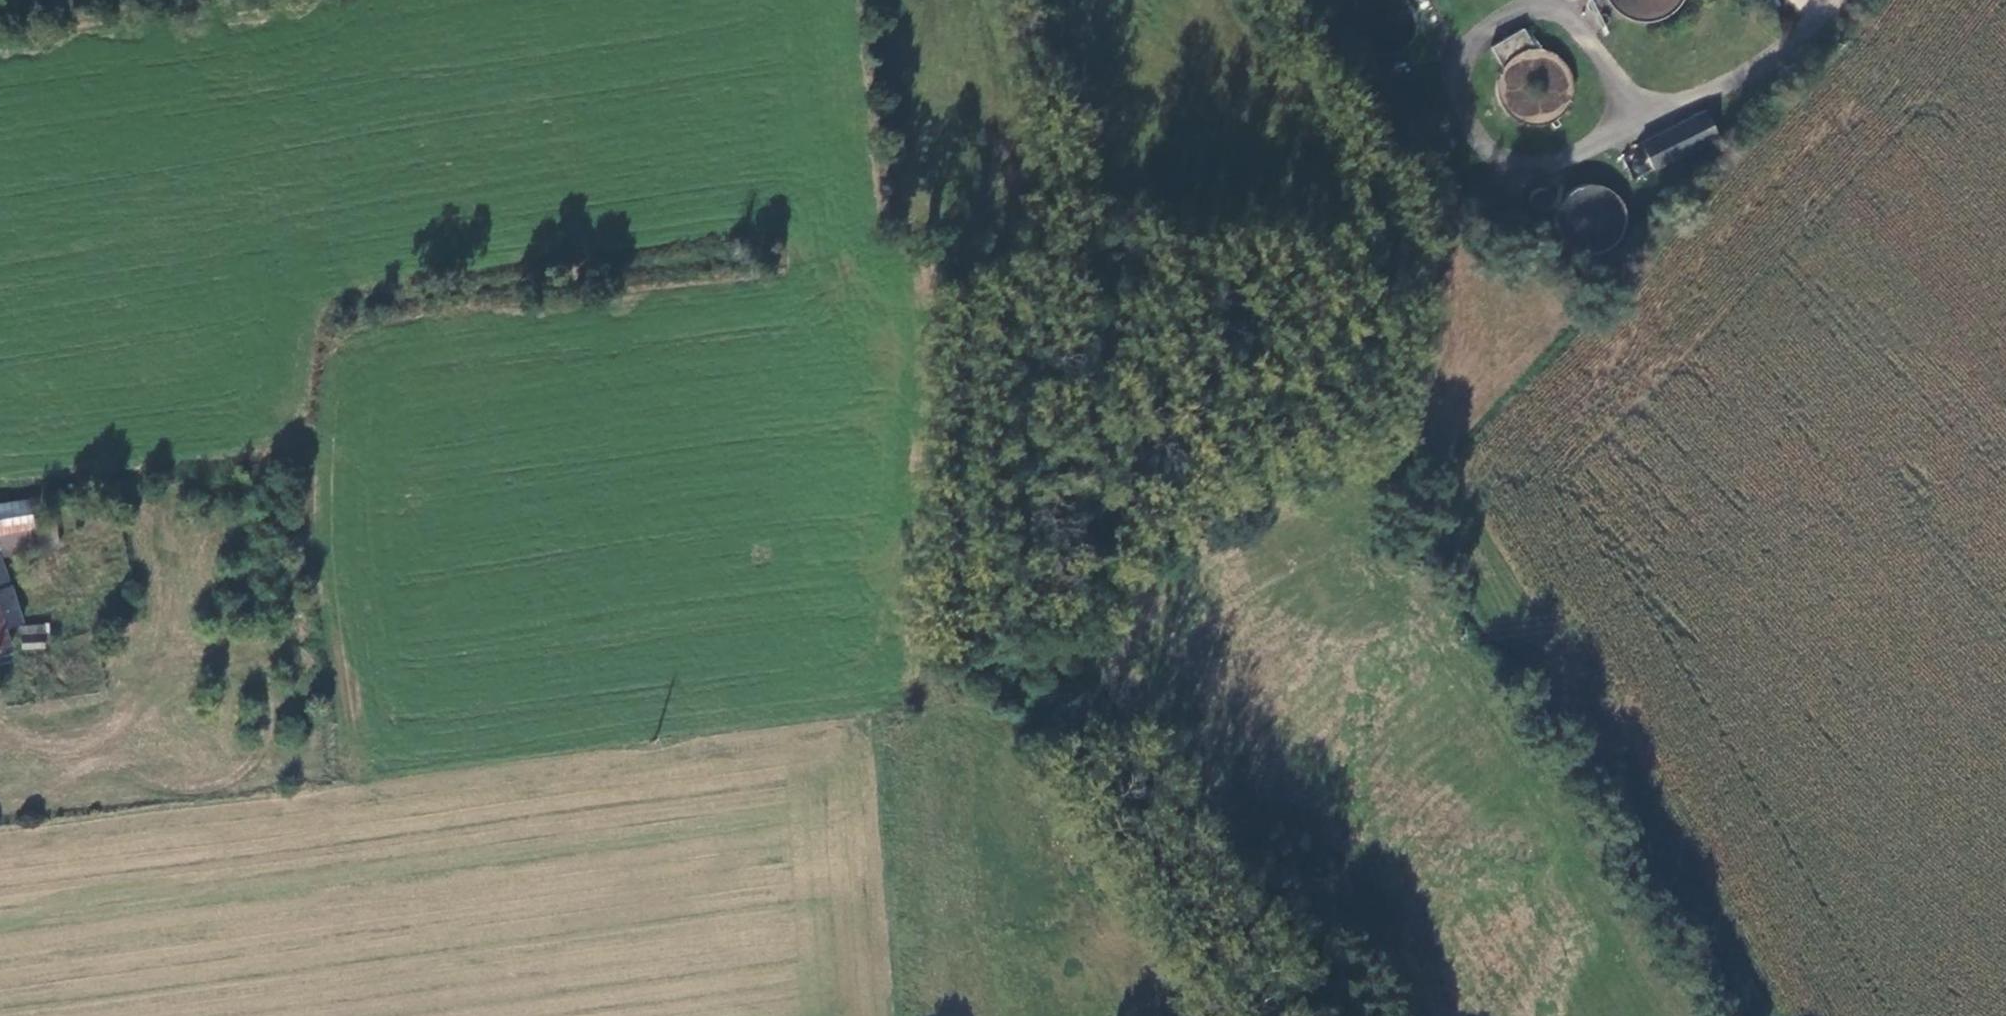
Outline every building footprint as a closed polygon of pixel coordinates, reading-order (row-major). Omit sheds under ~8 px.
[(1490,46),(1501,67),(1503,64),(1506,60),(1510,57),(1514,54),(1519,51),(1523,50),(1526,49),(1531,48),(1533,48),(1522,28),(1490,46)] [(1705,109),(1640,141),(1652,168),(1718,136),(1705,109)] [(42,497),(31,499),(42,546),(57,543),(52,521),(47,519),(42,497)] [(42,546),(31,499),(0,506),(0,557),(42,546)] [(8,645),(3,628),(18,624),(0,559),(0,647),(8,645)]
